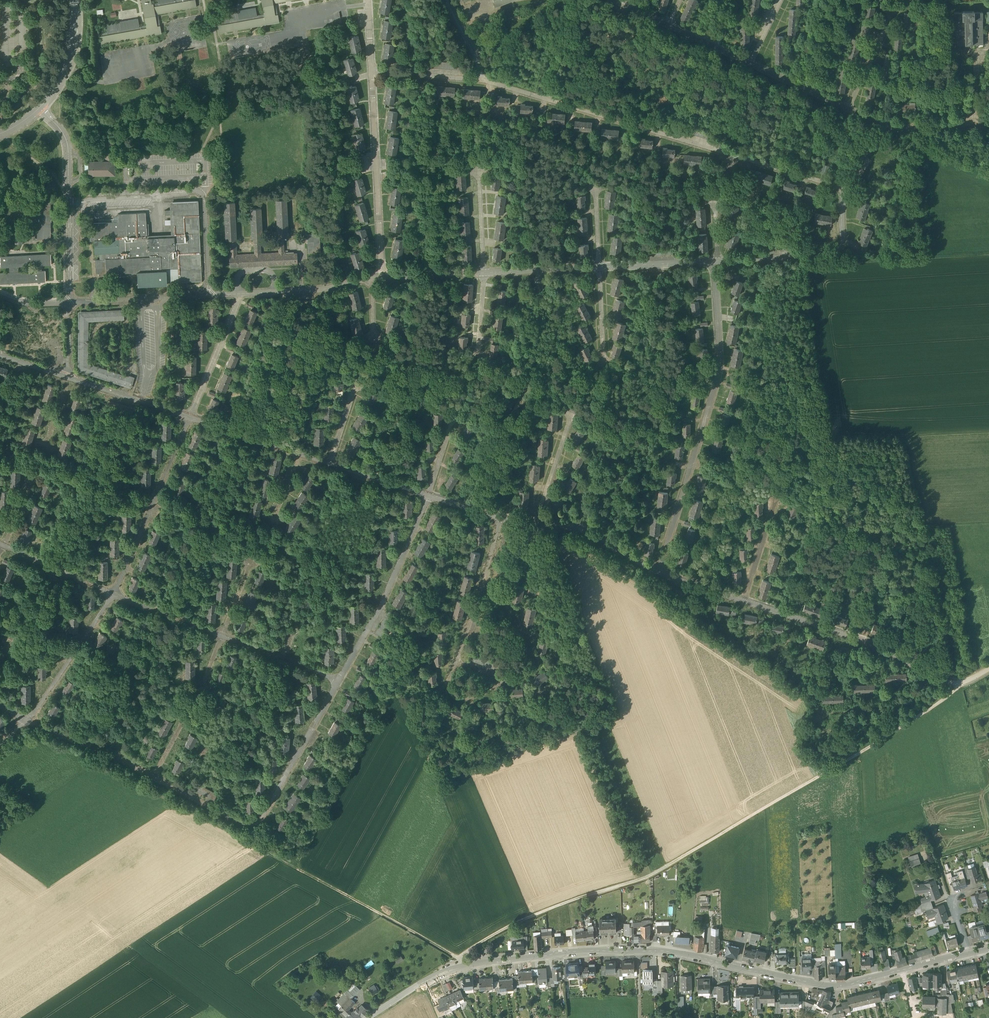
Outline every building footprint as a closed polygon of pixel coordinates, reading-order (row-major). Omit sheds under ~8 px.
[(121,30),(120,23),(106,25),(105,25),(107,32),(99,34),(101,44),(160,33),(161,34),(161,33),(160,26),(158,27),(156,14),(196,7),(195,0),(177,0),(152,5),(151,0),(142,0),(143,10),(146,25),(121,30)] [(239,19),(237,12),(224,14),(223,14),(225,21),(217,23),(219,33),(220,33),(278,22),(279,22),(278,15),(275,15),(273,3),(290,0),(261,0),(264,15),(239,19)] [(378,12),(388,14),(390,0),(380,0),(378,12)] [(667,0),(659,0),(656,10),(664,12),(667,0)] [(679,19),(687,23),(696,0),(686,0),(679,19)] [(748,14),(756,15),(758,0),(749,0),(748,14)] [(871,18),(873,7),(866,6),(864,17),(871,18)] [(788,9),(786,36),(794,37),(795,9),(788,9)] [(974,11),(963,11),(963,12),(955,12),(955,45),(983,44),(982,12),(974,12),(974,11)] [(902,12),(902,28),(910,28),(911,12),(902,12)] [(382,20),(379,37),(389,39),(392,22),(382,20)] [(739,45),(748,45),(748,24),(739,24),(739,45)] [(359,51),(356,34),(347,36),(350,52),(359,51)] [(893,51),(899,51),(899,47),(902,47),(902,35),(894,35),(893,51)] [(774,36),(773,63),(782,63),(782,36),(774,36)] [(388,61),(390,44),(383,43),(381,60),(388,61)] [(347,57),(342,59),(347,76),(357,73),(352,58),(348,59),(347,57)] [(462,63),(432,61),(432,68),(461,70),(462,63)] [(836,76),(836,92),(844,92),(844,76),(836,76)] [(863,104),(871,105),(876,84),(867,82),(863,104)] [(354,84),(345,86),(349,103),(358,100),(354,84)] [(385,85),(383,102),(393,104),(395,87),(385,85)] [(435,86),(435,96),(454,95),(453,86),(435,86)] [(461,99),(480,98),(480,89),(461,89),(461,99)] [(510,105),(510,96),(496,96),(496,105),(510,105)] [(519,105),(519,113),(530,113),(529,104),(519,105)] [(349,109),(353,127),(362,125),(359,107),(349,109)] [(394,129),(396,111),(387,110),(384,127),(394,129)] [(546,121),(564,123),(565,114),(547,112),(546,121)] [(591,131),(592,123),(574,119),(572,128),(591,131)] [(713,134),(685,125),(683,132),(711,140),(713,134)] [(599,138),(619,139),(620,129),(599,128),(599,138)] [(354,149),(365,147),(362,132),(351,134),(354,149)] [(388,136),(386,154),(396,155),(398,137),(388,136)] [(639,139),(639,147),(653,148),(654,139),(639,139)] [(114,141),(105,141),(105,161),(88,161),(88,164),(86,164),(86,171),(88,171),(88,174),(114,174),(114,161),(114,141)] [(662,147),(660,155),(675,157),(676,149),(662,147)] [(700,155),(682,155),(682,163),(699,164),(700,155)] [(454,171),(455,189),(465,189),(464,170),(454,171)] [(769,183),(772,175),(754,171),(752,179),(769,183)] [(361,176),(351,179),(355,195),(366,192),(361,176)] [(489,188),(497,190),(500,177),(492,176),(489,188)] [(782,188),(794,192),(796,184),(784,180),(782,188)] [(390,186),(388,203),(396,204),(399,187),(390,186)] [(805,187),(804,195),(812,196),(813,188),(805,187)] [(605,190),(603,207),(613,208),(615,191),(605,190)] [(578,207),(584,207),(583,194),(575,195),(575,203),(578,203),(578,207)] [(495,195),(493,213),(503,214),(505,196),(495,195)] [(458,214),(467,214),(466,196),(457,197),(458,214)] [(234,202),(224,203),(226,240),(229,240),(230,255),(229,255),(230,268),(297,264),(297,254),(288,254),(288,251),(284,251),(283,237),(288,237),(286,200),(276,200),(278,253),(261,254),(261,239),(262,238),(261,208),(250,209),(252,239),(253,239),(254,254),(237,255),(234,202)] [(50,201),(37,201),(38,212),(27,212),(26,223),(28,223),(28,219),(30,219),(30,222),(30,239),(35,239),(35,222),(38,222),(38,239),(51,239),(50,201)] [(174,237),(146,238),(145,213),(118,214),(118,222),(93,223),(94,237),(95,237),(95,241),(94,241),(95,254),(100,254),(100,260),(95,261),(96,274),(99,274),(99,277),(103,276),(103,277),(104,276),(104,278),(137,276),(138,286),(167,285),(167,283),(202,281),(198,201),(173,202),(173,210),(173,215),(174,237)] [(363,201),(353,204),(357,221),(367,219),(363,201)] [(855,218),(864,220),(868,204),(859,201),(855,218)] [(728,216),(736,216),(735,205),(727,205),(728,216)] [(695,208),(696,226),(705,225),(704,208),(695,208)] [(392,213),(389,230),(398,232),(401,215),(392,213)] [(608,213),(607,231),(617,231),(617,213),(608,213)] [(830,224),(831,215),(818,214),(817,218),(814,217),(813,222),(830,224)] [(577,217),(577,235),(587,234),(586,217),(577,217)] [(459,239),(469,238),(468,220),(458,221),(459,239)] [(502,239),(504,222),(496,221),(493,238),(502,239)] [(860,243),(860,245),(866,247),(871,230),(862,227),(857,242),(860,243)] [(366,241),(364,228),(355,230),(357,243),(366,241)] [(696,233),(697,251),(707,251),(706,233),(696,233)] [(319,234),(307,235),(308,253),(320,252),(319,234)] [(611,236),(611,253),(620,253),(620,236),(611,236)] [(401,239),(392,239),(392,255),(401,255),(401,239)] [(588,256),(588,244),(579,244),(579,256),(588,256)] [(470,245),(460,245),(461,262),(471,262),(470,245)] [(491,260),(500,260),(501,248),(492,248),(491,260)] [(348,253),(353,270),(361,267),(357,251),(348,253)] [(41,271),(41,265),(51,265),(51,254),(0,257),(1,267),(10,267),(10,273),(0,273),(0,284),(12,283),(13,285),(16,284),(15,283),(38,282),(38,284),(41,283),(41,282),(46,281),(45,271),(41,271)] [(697,275),(689,275),(690,288),(697,287),(696,279),(697,279),(697,275)] [(613,276),(608,293),(617,296),(622,279),(613,276)] [(587,294),(581,279),(573,282),(579,297),(587,294)] [(743,283),(736,281),(732,293),(738,296),(743,283)] [(470,301),(471,284),(461,283),(461,301),(470,301)] [(497,304),(506,304),(506,290),(498,290),(497,304)] [(351,310),(360,308),(357,291),(348,292),(351,310)] [(383,308),(390,310),(393,297),(386,295),(383,308)] [(619,318),(622,300),(614,299),(612,317),(619,318)] [(589,317),(583,300),(575,303),(581,320),(589,317)] [(742,303),(734,300),(732,304),(734,305),(731,312),(738,314),(742,303)] [(700,315),(698,302),(691,302),(693,315),(700,315)] [(206,322),(217,321),(216,307),(205,308),(206,322)] [(251,324),(256,312),(248,309),(243,321),(251,324)] [(124,311),(79,313),(79,370),(131,388),(134,378),(129,376),(128,377),(88,364),(88,322),(124,320),(124,311)] [(460,313),(460,326),(468,326),(468,314),(460,313)] [(385,327),(395,330),(399,318),(389,314),(385,327)] [(494,316),(494,329),(502,329),(502,316),(494,316)] [(354,335),(361,334),(356,317),(350,318),(354,335)] [(620,340),(624,323),(615,321),(611,337),(620,340)] [(584,322),(576,326),(583,342),(591,338),(584,322)] [(739,327),(731,325),(730,330),(731,330),(730,334),(737,335),(739,327)] [(235,344),(244,346),(248,329),(239,327),(235,344)] [(703,328),(695,329),(697,342),(704,341),(703,328)] [(205,331),(195,331),(195,349),(205,349),(205,331)] [(737,335),(730,334),(729,337),(728,337),(727,342),(736,344),(737,335)] [(498,355),(498,343),(489,343),(489,355),(498,355)] [(609,355),(618,357),(621,345),(612,343),(609,355)] [(582,347),(585,360),(593,358),(590,346),(582,347)] [(699,362),(706,361),(706,354),(708,354),(707,349),(699,350),(699,362)] [(743,350),(734,349),(733,354),(734,354),(734,357),(741,359),(743,350)] [(228,354),(226,367),(234,368),(237,355),(228,354)] [(194,374),(194,356),(184,356),(184,374),(194,374)] [(741,359),(734,357),(733,360),(732,360),(731,366),(740,367),(741,359)] [(22,373),(13,370),(12,375),(20,378),(22,373)] [(221,372),(216,389),(225,392),(231,375),(221,372)] [(173,398),(183,398),(183,387),(181,387),(181,382),(173,381),(173,398)] [(341,397),(342,384),(332,383),(332,396),(341,397)] [(56,387),(48,384),(45,392),(52,395),(53,392),(54,392),(56,387)] [(737,392),(731,390),(727,402),(733,404),(737,392)] [(52,395),(45,392),(42,400),(51,403),(52,398),(51,398),(52,395)] [(374,405),(377,395),(370,392),(367,403),(374,405)] [(700,396),(693,395),(691,408),(698,409),(700,396)] [(76,399),(75,398),(70,411),(77,413),(81,401),(76,399)] [(213,398),(210,403),(218,407),(220,402),(213,398)] [(581,404),(564,399),(563,404),(579,409),(581,404)] [(136,410),(108,401),(106,407),(134,416),(136,410)] [(331,419),(330,404),(322,404),(322,419),(331,419)] [(45,409),(37,406),(34,415),(41,417),(42,414),(44,414),(45,409)] [(558,412),(550,412),(549,420),(556,421),(557,418),(558,418),(558,412)] [(350,426),(357,431),(365,418),(357,413),(350,426)] [(442,414),(434,414),(434,426),(441,426),(441,418),(442,418),(442,414)] [(730,416),(723,414),(720,426),(726,428),(730,416)] [(41,417),(34,415),(32,423),(40,426),(41,420),(40,420),(41,417)] [(472,420),(466,416),(464,419),(469,422),(468,424),(470,425),(472,420)] [(77,420),(69,417),(67,422),(69,422),(68,425),(74,428),(77,420)] [(556,421),(549,420),(548,429),(557,430),(557,424),(556,424),(556,421)] [(583,425),(576,421),(575,424),(580,427),(579,428),(580,429),(583,425)] [(171,422),(162,422),(162,431),(169,431),(170,428),(171,428),(171,422)] [(470,425),(468,424),(462,435),(467,439),(474,428),(470,425)] [(74,428),(68,425),(66,429),(65,428),(63,433),(71,436),(74,428)] [(312,445),(322,445),(322,427),(313,427),(312,445)] [(35,430),(27,428),(24,436),(31,438),(32,435),(33,435),(35,430)] [(580,429),(579,428),(572,439),(578,443),(585,432),(580,429)] [(202,433),(194,430),(192,435),(193,435),(192,438),(199,441),(202,433)] [(169,431),(162,431),(161,439),(170,440),(170,434),(169,434),(169,431)] [(31,438),(24,436),(21,444),(29,447),(31,442),(30,441),(31,438)] [(351,436),(343,451),(352,456),(360,440),(351,436)] [(199,441),(192,438),(191,441),(190,441),(188,446),(195,449),(199,441)] [(545,439),(540,438),(539,447),(548,448),(548,440),(545,440),(545,439)] [(723,440),(716,438),(712,450),(719,452),(723,440)] [(71,442),(63,439),(61,444),(63,445),(61,448),(68,450),(71,442)] [(433,440),(425,440),(426,452),(433,452),(433,444),(434,444),(433,440)] [(463,445),(456,441),(454,444),(460,447),(459,448),(460,449),(463,445)] [(161,445),(152,445),(152,453),(160,454),(160,450),(161,450),(161,445)] [(685,446),(676,445),(675,457),(682,458),(683,451),(684,451),(685,446)] [(583,450),(576,446),(574,449),(580,452),(579,453),(580,454),(583,450)] [(548,448),(539,447),(538,455),(544,456),(544,455),(547,455),(548,448)] [(68,450),(61,448),(60,451),(59,450),(57,455),(65,458),(68,450)] [(459,448),(452,459),(458,463),(465,452),(460,449),(459,448)] [(194,455),(186,452),(184,456),(185,457),(184,460),(191,463),(194,455)] [(160,454),(152,453),(152,462),(160,462),(161,457),(159,457),(160,454)] [(580,454),(579,453),(572,465),(578,469),(585,457),(580,454)] [(54,456),(46,454),(44,459),(53,462),(54,456)] [(281,458),(273,456),(271,464),(278,466),(279,463),(280,463),(281,458)] [(191,463),(184,460),(182,463),(181,463),(179,468),(187,471),(191,463)] [(278,466),(271,464),(269,473),(278,475),(279,469),(278,469),(278,466)] [(537,464),(531,464),(531,472),(539,473),(540,466),(537,465),(537,464)] [(425,466),(417,466),(418,479),(425,478),(424,471),(425,470),(425,466)] [(456,471),(449,467),(448,470),(453,473),(452,475),(453,475),(456,471)] [(312,472),(306,468),(304,471),(309,474),(308,476),(309,476),(312,472)] [(20,470),(11,469),(11,478),(18,478),(18,475),(20,475),(20,470)] [(151,469),(142,469),(141,478),(149,478),(149,474),(150,474),(151,469)] [(575,474),(568,470),(566,473),(572,476),(571,478),(572,479),(575,474)] [(539,473),(531,472),(530,481),(535,481),(535,480),(539,480),(539,473)] [(677,473),(668,472),(667,484),(674,485),(675,477),(676,477),(677,473)] [(452,475),(445,486),(451,489),(458,478),(453,475),(452,475)] [(707,478),(698,475),(697,480),(698,481),(697,484),(704,486),(707,478)] [(308,476),(301,486),(307,490),(314,480),(309,476),(308,476)] [(18,478),(11,478),(11,487),(19,487),(19,482),(18,482),(18,478)] [(149,478),(141,478),(141,486),(150,487),(150,481),(149,481),(149,478)] [(268,480),(263,478),(261,487),(270,489),(272,481),(268,481),(268,480)] [(571,478),(564,489),(570,493),(577,482),(572,479),(571,478)] [(179,481),(174,493),(180,496),(186,484),(181,481),(179,481)] [(52,486),(44,483),(42,487),(43,487),(40,495),(46,497),(52,486)] [(704,486),(697,484),(696,487),(695,487),(693,492),(702,494),(704,486)] [(270,489),(261,487),(259,495),(264,496),(265,495),(268,496),(270,489)] [(561,494),(554,490),(553,493),(558,496),(557,497),(558,498),(561,494)] [(9,491),(0,491),(0,499),(8,499),(8,496),(9,496),(9,491)] [(529,492),(520,491),(520,500),(527,500),(527,497),(529,497),(529,492)] [(309,497),(302,492),(299,496),(300,497),(298,500),(304,504),(309,497)] [(668,493),(659,492),(658,500),(666,501),(666,498),(667,498),(668,493)] [(558,498),(557,497),(550,509),(556,512),(563,501),(558,498)] [(8,499),(0,499),(0,508),(9,508),(9,503),(8,503),(8,499)] [(262,502),(254,499),(251,508),(258,510),(259,506),(260,507),(262,502)] [(703,502),(695,499),(693,504),(695,505),(694,508),(701,510),(703,502)] [(304,504),(298,500),(296,503),(295,502),(292,506),(300,511),(304,504)] [(408,500),(403,500),(403,508),(412,508),(412,501),(408,501),(408,500)] [(527,500),(520,500),(519,508),(528,509),(528,504),(527,504),(527,500)] [(666,501),(658,500),(657,509),(666,510),(667,504),(665,504),(666,501)] [(763,503),(755,503),(755,515),(762,515),(762,507),(763,507),(763,503)] [(42,508),(34,504),(32,509),(33,510),(32,513),(39,516),(42,508)] [(798,509),(792,505),(786,517),(792,520),(798,509)] [(162,506),(157,517),(162,519),(167,508),(162,506)] [(258,510),(251,508),(249,516),(257,518),(259,513),(257,513),(258,510)] [(412,508),(403,508),(403,517),(408,517),(408,516),(411,516),(412,508)] [(701,510),(694,508),(693,511),(691,511),(690,516),(698,518),(701,510)] [(442,517),(434,512),(431,517),(433,518),(431,521),(437,524),(442,517)] [(39,516),(32,513),(31,516),(29,516),(27,520),(35,524),(39,516)] [(131,515),(122,515),(122,524),(130,524),(130,520),(131,520),(131,515)] [(301,519),(293,515),(291,519),(292,520),(290,523),(296,527),(301,519)] [(661,518),(652,517),(651,525),(659,526),(659,523),(660,523),(661,518)] [(431,521),(429,523),(428,523),(425,527),(433,532),(437,524),(431,521)] [(296,527),(290,523),(288,526),(287,525),(284,530),(292,534),(296,527)] [(130,524),(122,524),(122,532),(130,532),(130,527),(130,524)] [(485,526),(476,525),(476,534),(483,534),(483,531),(484,531),(485,526)] [(659,526),(651,525),(650,534),(659,535),(660,530),(658,529),(659,526)] [(755,527),(747,528),(747,540),(754,540),(754,532),(755,532),(755,527)] [(32,531),(24,528),(23,532),(24,532),(20,539),(27,542),(32,531)] [(695,530),(689,528),(685,540),(692,542),(695,530)] [(782,529),(775,541),(782,544),(788,533),(782,529)] [(160,533),(152,530),(151,534),(152,535),(149,542),(155,545),(160,533)] [(483,534),(476,534),(475,543),(484,543),(484,538),(483,538),(483,534)] [(510,539),(504,537),(498,557),(500,558),(505,559),(510,539)] [(119,538),(110,538),(110,547),(118,547),(118,544),(119,544),(119,538)] [(431,542),(423,538),(421,542),(422,543),(420,546),(426,549),(431,542)] [(655,543),(646,542),(645,555),(652,555),(653,548),(654,548),(655,543)] [(426,549),(420,546),(418,549),(417,548),(414,553),(422,557),(426,549)] [(118,547),(110,547),(110,555),(119,556),(119,550),(117,550),(118,547)] [(257,551),(245,547),(243,552),(255,557),(257,551)] [(385,549),(377,549),(377,557),(384,557),(384,554),(385,554),(385,549)] [(748,549),(740,549),(741,562),(748,561),(747,553),(748,553),(748,549)] [(307,567),(280,550),(277,554),(304,572),(307,567)] [(151,555),(143,551),(141,556),(142,557),(141,560),(148,563),(151,555)] [(480,553),(472,551),(470,559),(477,561),(478,558),(479,558),(480,553)] [(688,554),(681,552),(678,565),(684,567),(688,554)] [(779,556),(771,554),(769,559),(771,559),(770,562),(777,565),(779,556)] [(384,557),(377,557),(377,566),(385,566),(385,561),(384,561),(384,557)] [(237,560),(228,559),(227,568),(235,569),(235,565),(236,565),(237,560)] [(477,561),(470,559),(467,567),(476,570),(477,565),(476,564),(477,561)] [(148,563),(141,560),(140,563),(138,563),(136,567),(144,571),(148,563)] [(107,562),(99,561),(99,570),(106,570),(106,567),(107,567),(107,562)] [(777,565),(770,562),(769,565),(767,565),(766,570),(774,573),(777,565)] [(419,567),(412,563),(409,567),(411,568),(409,571),(415,575),(419,567)] [(510,567),(503,565),(502,573),(500,573),(499,577),(507,579),(510,567)] [(7,566),(2,578),(9,581),(14,569),(9,567),(7,566)] [(235,569),(227,568),(226,577),(235,577),(236,572),(234,572),(235,569)] [(106,570),(99,570),(98,579),(107,579),(107,574),(106,574),(106,570)] [(266,573),(258,570),(256,574),(257,575),(254,582),(261,585),(266,573)] [(415,575),(409,571),(407,574),(406,573),(403,578),(411,582),(415,575)] [(741,571),(733,572),(733,584),(741,584),(740,576),(741,576),(741,571)] [(373,572),(365,572),(365,580),(372,581),(372,577),(373,577),(373,572)] [(65,582),(46,573),(44,579),(62,588),(65,582)] [(473,578),(465,576),(463,584),(470,586),(471,583),(472,583),(473,578)] [(140,580),(132,577),(130,581),(132,582),(129,589),(135,592),(140,580)] [(372,581),(365,580),(364,589),(373,589),(373,584),(372,584),(372,581)] [(771,582),(763,580),(761,585),(762,585),(761,588),(769,591),(771,582)] [(226,582),(218,581),(217,590),(225,590),(225,587),(226,587),(226,582)] [(470,586),(463,584),(460,592),(469,595),(470,590),(469,589),(470,586)] [(525,587),(516,585),(515,590),(516,590),(515,593),(522,595),(525,587)] [(408,593),(401,588),(399,593),(400,593),(398,596),(404,600),(408,593)] [(769,591),(761,588),(760,591),(759,591),(757,596),(766,599),(769,591)] [(692,595),(672,589),(670,595),(690,601),(692,595)] [(225,590),(217,590),(216,598),(225,599),(225,594),(224,594),(225,590)] [(258,594),(250,591),(248,596),(249,596),(248,599),(255,602),(258,594)] [(522,595),(515,593),(514,597),(513,596),(512,602),(520,604),(522,595)] [(95,596),(87,596),(86,608),(94,609),(94,601),(95,601),(95,596)] [(404,600),(398,596),(396,599),(395,599),(393,603),(400,607),(404,600)] [(255,602),(248,599),(246,602),(245,602),(243,607),(251,610),(255,602)] [(466,603),(458,600),(455,609),(463,611),(464,607),(465,608),(466,603)] [(216,604),(208,603),(207,612),(214,612),(215,609),(216,609),(216,604)] [(814,606),(805,603),(803,610),(812,613),(814,606)] [(357,605),(349,605),(349,614),(356,614),(356,610),(357,610),(357,605)] [(730,607),(718,605),(716,612),(729,614),(730,607)] [(824,609),(814,606),(812,613),(821,617),(824,609)] [(525,619),(524,624),(532,626),(536,609),(528,607),(527,612),(528,612),(526,619),(525,619)] [(122,613),(115,609),(113,612),(118,615),(117,617),(119,618),(122,613)] [(463,611),(455,609),(453,617),(462,619),(463,614),(462,614),(463,611)] [(388,610),(376,633),(382,636),(387,627),(389,623),(394,613),(388,610)] [(214,612),(207,612),(206,620),(215,621),(215,616),(214,616),(214,612)] [(356,614),(349,614),(350,622),(358,622),(358,617),(357,617),(356,614)] [(757,616),(745,614),(744,621),(756,623),(757,616)] [(78,615),(69,615),(69,623),(77,623),(77,620),(78,620),(78,615)] [(247,620),(239,616),(238,621),(239,621),(236,628),(242,631),(247,620)] [(480,616),(472,639),(477,641),(486,618),(480,616)] [(848,620),(836,616),(834,621),(846,626),(848,620)] [(117,617),(110,628),(116,632),(123,620),(119,618),(117,617)] [(77,623),(69,623),(69,632),(78,632),(78,627),(77,627),(77,623)] [(399,628),(389,623),(387,627),(396,632),(399,628)] [(784,626),(772,624),(770,631),(783,633),(784,626)] [(882,626),(874,624),(871,632),(879,635),(882,626)] [(341,626),(336,626),(337,635),(344,634),(344,631),(345,631),(345,626),(345,625),(341,626)] [(284,626),(275,648),(281,650),(289,628),(284,626)] [(447,631),(439,632),(440,644),(447,644),(446,636),(447,636),(447,631)] [(107,637),(100,632),(97,636),(98,637),(94,643),(100,647),(107,637)] [(344,634),(337,635),(337,643),(346,643),(346,637),(344,637),(344,634)] [(814,637),(809,635),(807,644),(815,647),(817,640),(814,638),(814,637)] [(826,641),(821,639),(820,641),(817,640),(815,647),(823,649),(826,641)] [(206,640),(197,640),(197,652),(204,652),(204,644),(206,644),(206,640)] [(543,640),(541,640),(538,653),(545,654),(548,641),(543,640)] [(378,647),(371,643),(369,646),(374,649),(374,650),(375,651),(378,647)] [(68,649),(64,646),(55,658),(60,661),(68,649)] [(854,650),(842,646),(840,652),(852,656),(854,650)] [(330,647),(325,647),(325,655),(334,655),(334,648),(330,648),(330,647)] [(375,651),(374,650),(367,662),(374,665),(380,654),(375,651)] [(443,652),(435,653),(435,665),(443,664),(442,657),(443,657),(443,652)] [(500,663),(476,654),(473,661),(498,670),(500,663)] [(232,656),(230,655),(226,667),(232,670),(237,658),(232,656)] [(334,655),(325,655),(325,664),(330,664),(330,663),(333,663),(334,655)] [(194,660),(186,660),(186,669),(193,669),(193,666),(194,666),(194,660)] [(47,671),(47,666),(38,667),(38,679),(46,679),(46,671),(47,671)] [(365,670),(358,666),(356,669),(362,672),(361,674),(362,675),(365,670)] [(193,669),(186,669),(186,678),(194,678),(194,672),(193,672),(193,669)] [(225,674),(218,671),(216,675),(217,676),(214,683),(221,686),(225,674)] [(546,672),(545,671),(534,678),(538,684),(549,676),(546,672)] [(437,672),(429,673),(430,685),(437,684),(436,677),(437,676),(437,672)] [(361,674),(354,685),(360,689),(367,677),(362,675),(361,674)] [(75,684),(68,679),(66,683),(67,684),(62,690),(68,694),(75,684)] [(315,681),(307,682),(307,691),(314,690),(314,687),(315,687),(315,681)] [(524,695),(523,690),(528,689),(528,682),(524,682),(525,688),(510,689),(511,696),(524,695)] [(31,685),(22,685),(22,694),(29,694),(29,690),(30,690),(31,685)] [(203,692),(191,688),(189,693),(201,697),(203,692)] [(314,690),(307,691),(308,699),(316,699),(316,693),(315,694),(314,690)] [(352,694),(345,690),(343,693),(348,696),(348,698),(349,698),(352,694)] [(29,694),(22,694),(21,702),(30,703),(30,697),(29,697),(29,694)] [(348,698),(341,709),(348,712),(354,701),(349,698),(348,698)] [(60,707),(53,703),(50,707),(51,707),(47,714),(53,718),(60,707)] [(303,704),(294,704),(295,713),(302,712),(302,709),(303,709),(303,704)] [(463,712),(451,706),(448,712),(460,718),(462,714),(463,712)] [(468,708),(465,713),(463,712),(462,714),(467,716),(471,709),(468,708)] [(302,712),(295,713),(295,721),(304,721),(303,716),(302,716),(302,712)] [(339,718),(332,714),(330,717),(335,720),(335,722),(336,722),(339,718)] [(172,722),(165,718),(160,726),(167,729),(169,726),(170,726),(172,722)] [(336,722),(335,722),(328,733),(334,737),(341,725),(336,722)] [(167,729),(160,726),(156,733),(164,737),(167,732),(166,732),(167,729)] [(198,738),(190,734),(188,738),(189,738),(185,745),(192,749),(198,738)] [(126,745),(108,736),(105,741),(123,751),(126,745)] [(286,736),(281,736),(280,744),(289,745),(289,738),(286,737),(286,736)] [(317,740),(311,750),(316,753),(322,742),(317,740)] [(289,745),(280,744),(279,753),(284,753),(285,752),(288,752),(289,745)] [(158,749),(150,745),(145,756),(151,759),(155,752),(156,753),(158,749)] [(309,755),(307,758),(308,759),(304,765),(309,769),(316,759),(309,755)] [(184,763),(177,759),(174,763),(176,764),(172,771),(178,774),(184,763)] [(277,759),(269,759),(269,771),(277,771),(276,763),(277,763),(277,759)] [(310,778),(303,773),(300,777),(302,778),(297,784),(303,788),(310,778)] [(264,776),(255,777),(256,785),(263,785),(263,782),(264,782),(264,776)] [(218,795),(200,785),(197,791),(215,801),(218,795)] [(263,785),(256,785),(256,794),(265,794),(265,788),(263,788),(263,785)] [(301,798),(294,793),(291,797),(292,798),(290,801),(296,805),(301,798)] [(254,800),(246,800),(246,812),(254,812),(254,804),(254,800)] [(296,805),(290,801),(288,803),(287,803),(284,807),(291,812),(296,805)] [(289,820),(283,816),(276,827),(282,830),(289,820)] [(921,865),(918,854),(908,857),(912,868),(921,865)] [(974,863),(967,865),(968,865),(969,869),(968,869),(970,873),(972,881),(981,878),(980,874),(977,874),(974,863)] [(951,877),(952,881),(964,877),(962,870),(957,872),(958,875),(952,877),(951,877)] [(964,877),(952,881),(954,889),(967,885),(966,881),(965,877),(964,877)] [(935,880),(925,883),(918,884),(918,883),(915,884),(916,893),(925,891),(926,896),(925,897),(926,900),(929,899),(929,900),(940,896),(935,880)] [(987,896),(986,891),(979,893),(971,895),(974,907),(981,906),(982,905),(980,898),(987,896)] [(926,900),(919,903),(920,908),(931,905),(929,900),(929,899),(926,900)] [(943,905),(932,908),(933,909),(925,911),(926,911),(927,916),(935,914),(937,921),(942,919),(942,920),(943,920),(948,918),(943,905)] [(612,920),(603,920),(603,918),(599,918),(599,926),(599,928),(600,933),(616,933),(616,928),(616,926),(616,918),(612,918),(612,920)] [(984,923),(977,925),(978,929),(980,939),(988,937),(986,930),(984,923)] [(642,925),(641,925),(641,930),(641,933),(641,941),(650,941),(650,924),(642,925)] [(587,930),(584,931),(585,939),(594,938),(594,932),(593,931),(593,928),(594,928),(593,926),(593,925),(588,925),(587,925),(587,929),(587,930)] [(669,926),(658,926),(658,935),(669,935),(669,926)] [(938,927),(926,931),(928,936),(940,932),(938,927)] [(704,929),(695,928),(695,936),(703,936),(704,929)] [(718,929),(712,928),(711,942),(719,942),(720,939),(718,939),(718,929)] [(978,929),(971,931),(970,931),(971,935),(973,940),(973,941),(980,939),(978,929)] [(576,933),(575,933),(576,937),(576,941),(585,939),(584,931),(580,931),(580,933),(576,933)] [(760,934),(751,933),(749,943),(755,944),(756,939),(759,940),(760,934)] [(564,935),(554,936),(555,944),(564,943),(564,935)] [(703,936),(695,936),(694,949),(702,952),(702,946),(703,936)] [(956,938),(953,939),(953,938),(950,939),(946,940),(948,947),(959,945),(957,938),(956,938)] [(519,939),(513,940),(514,944),(512,944),(512,945),(512,949),(524,948),(524,942),(524,939),(523,939),(519,939)] [(719,942),(711,942),(711,951),(719,951),(719,942)] [(737,956),(739,947),(728,945),(726,954),(737,956)] [(486,946),(479,952),(483,954),(484,956),(489,950),(486,946)] [(931,947),(914,952),(914,953),(916,960),(933,955),(932,951),(931,947)] [(756,951),(745,949),(743,958),(747,959),(746,959),(750,960),(754,961),(754,960),(756,951)] [(766,952),(756,949),(756,951),(754,960),(764,962),(766,952)] [(902,957),(900,949),(895,951),(894,951),(895,956),(896,959),(895,959),(898,966),(907,963),(905,956),(902,957)] [(789,952),(775,953),(775,954),(775,960),(776,964),(789,963),(789,959),(789,952)] [(914,953),(905,956),(907,963),(916,960),(914,953)] [(400,954),(393,959),(397,964),(403,959),(400,954)] [(870,957),(861,958),(861,968),(871,968),(870,960),(870,957)] [(803,958),(802,958),(802,962),(802,970),(807,970),(807,969),(812,969),(812,968),(812,960),(812,958),(803,958)] [(885,960),(881,961),(883,970),(890,968),(888,959),(885,960)] [(615,961),(606,961),(606,965),(606,971),(606,972),(616,972),(615,970),(616,970),(616,968),(615,961)] [(634,961),(622,961),(622,968),(622,972),(623,972),(635,972),(634,961)] [(579,963),(567,964),(567,972),(568,976),(580,975),(579,971),(579,963)] [(561,967),(552,967),(553,977),(553,979),(554,979),(562,978),(561,967)] [(546,968),(538,968),(539,982),(543,982),(545,982),(547,982),(548,982),(547,978),(546,968)] [(956,968),(947,970),(949,980),(958,978),(956,968)] [(653,979),(652,970),(643,970),(643,982),(653,982),(653,979)] [(666,971),(662,972),(662,980),(662,986),(669,986),(669,982),(673,982),(673,971),(666,971)] [(845,973),(839,974),(839,972),(836,972),(836,977),(837,977),(837,981),(846,981),(845,973)] [(940,973),(935,973),(933,973),(933,985),(933,989),(941,989),(942,987),(942,983),(941,982),(941,973),(940,973)] [(686,975),(681,975),(681,982),(682,982),(682,989),(692,989),(691,975),(686,975)] [(473,976),(463,977),(464,988),(465,988),(466,992),(474,991),(474,989),(474,987),(474,983),(473,976)] [(916,978),(912,978),(912,977),(908,978),(911,989),(914,988),(914,989),(917,988),(916,984),(916,983),(917,983),(916,978)] [(710,978),(698,978),(699,994),(704,993),(704,991),(710,991),(710,986),(710,978)] [(354,984),(348,991),(352,995),(353,996),(360,989),(354,984)] [(897,984),(887,987),(889,994),(900,992),(897,984)] [(724,985),(719,986),(719,993),(720,993),(720,999),(728,999),(728,985),(724,985)] [(753,987),(737,987),(737,996),(740,996),(740,998),(741,998),(741,996),(753,996),(754,996),(753,987)] [(461,990),(451,994),(455,1001),(457,1000),(464,997),(461,990)] [(830,992),(823,990),(822,993),(821,996),(828,999),(829,1000),(829,999),(830,992)] [(879,990),(873,991),(875,1001),(881,999),(880,995),(879,990)] [(316,991),(311,997),(316,1002),(321,996),(316,991)] [(348,991),(337,1002),(342,1006),(350,997),(352,995),(348,991)] [(873,991),(866,993),(869,1002),(875,1001),(873,991)] [(789,1004),(789,992),(780,992),(780,1001),(780,1004),(781,1004),(789,1004)] [(798,992),(789,992),(789,1004),(798,1004),(798,1001),(798,992)] [(866,993),(860,994),(862,1004),(869,1002),(866,993)] [(451,994),(445,997),(450,1006),(456,1003),(455,1001),(451,994)] [(860,994),(854,996),(856,1005),(862,1004),(860,994)] [(950,994),(938,994),(938,997),(947,997),(946,1012),(953,1013),(951,1004),(950,994)] [(854,996),(847,997),(848,1000),(850,1007),(856,1005),(854,996)] [(933,997),(922,996),(922,1006),(935,1006),(935,997),(933,997)] [(350,997),(342,1006),(347,1011),(355,1002),(350,997)] [(445,997),(438,1000),(443,1011),(450,1008),(450,1006),(445,997)] [(938,997),(938,1006),(937,1013),(946,1013),(946,1012),(947,997),(938,997)] [(813,1003),(806,1000),(806,1001),(804,1004),(804,1008),(807,1009),(808,1007),(811,1008),(813,1004),(813,1003)] [(848,1000),(842,1002),(843,1005),(844,1012),(850,1010),(850,1007),(848,1000)] [(332,1003),(328,1007),(331,1011),(336,1007),(332,1003)] [(438,1004),(434,1006),(438,1017),(443,1015),(438,1004)] [(356,1017),(358,1017),(361,1016),(368,1010),(362,1005),(358,1008),(357,1008),(351,1014),(356,1017)] [(843,1005),(836,1007),(838,1014),(838,1017),(845,1015),(844,1012),(843,1005)] [(351,1014),(349,1014),(347,1011),(342,1006),(339,1010),(346,1016),(347,1017),(356,1017),(351,1014)]
